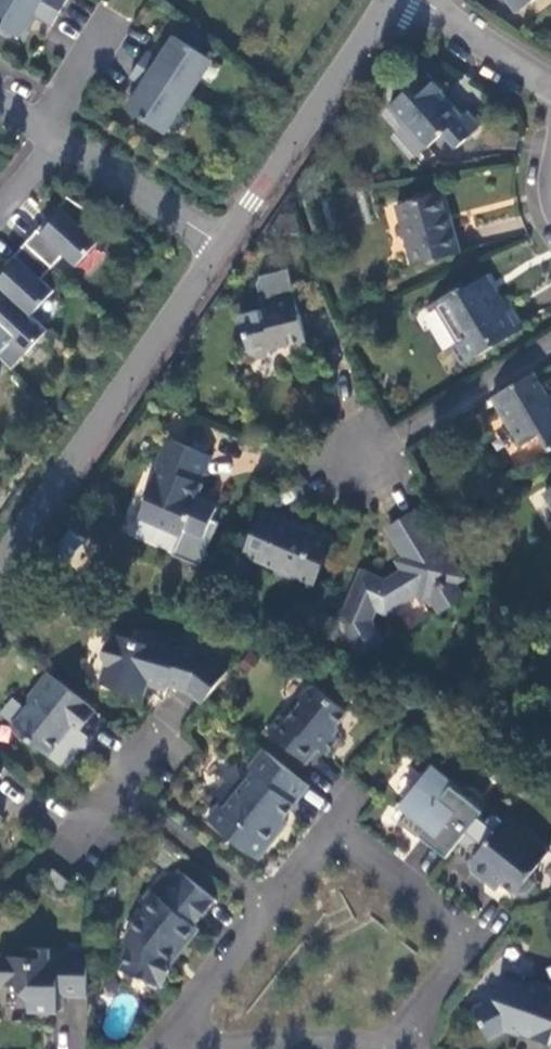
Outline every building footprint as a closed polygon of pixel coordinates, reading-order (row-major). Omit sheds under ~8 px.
[(62,12),(41,0),(0,0),(0,25),(21,37),(34,15),(54,26),(62,12)] [(62,12),(69,0),(41,0),(62,12)] [(149,51),(140,65),(190,97),(214,60),(177,36),(171,46),(163,47),(165,55),(162,59),(149,51)] [(190,97),(140,65),(131,78),(144,87),(141,91),(134,93),(135,100),(129,110),(167,134),(190,97)] [(453,145),(459,145),(481,127),(468,112),(463,116),(460,118),(439,94),(442,91),(443,90),(429,73),(391,106),(426,147),(443,132),(453,145)] [(463,116),(442,91),(439,94),(460,118),(463,116)] [(452,229),(440,195),(398,210),(415,260),(459,244),(456,227),(452,229)] [(40,230),(28,243),(54,267),(65,255),(78,267),(100,242),(84,228),(96,215),(69,198),(48,221),(52,224),(43,233),(40,230)] [(10,295),(33,316),(56,291),(43,279),(54,267),(28,243),(16,256),(20,259),(11,268),(8,265),(0,274),(0,285),(10,295)] [(275,353),(280,346),(307,340),(292,269),(263,275),(259,282),(263,302),(264,302),(265,307),(241,312),(249,352),(257,357),(275,353)] [(503,313),(483,277),(462,289),(460,286),(436,300),(459,340),(455,343),(465,361),(495,344),(494,339),(522,323),(514,307),(503,313)] [(1,356),(13,342),(27,355),(50,330),(33,316),(10,295),(0,306),(0,312),(1,313),(0,313),(0,355),(1,356)] [(493,396),(522,445),(544,433),(550,447),(550,392),(549,393),(537,370),(493,396)] [(214,510),(204,506),(194,502),(196,495),(201,484),(197,482),(207,457),(203,455),(187,449),(165,440),(154,466),(156,467),(135,519),(178,536),(181,529),(202,537),(214,510)] [(190,443),(187,449),(203,455),(205,449),(190,443)] [(194,502),(204,506),(207,499),(196,495),(194,502)] [(312,582),(332,533),(314,524),(310,532),(259,511),(242,552),(312,582)] [(432,539),(416,512),(389,527),(403,551),(395,558),(402,567),(386,577),(363,568),(341,620),(361,653),(384,640),(371,620),(376,608),(386,612),(418,591),(423,600),(432,594),(440,607),(461,594),(453,581),(463,575),(438,535),(432,539)] [(206,703),(230,673),(207,656),(184,648),(185,644),(146,632),(144,641),(114,632),(112,637),(109,637),(107,641),(102,654),(106,659),(100,680),(127,687),(129,681),(145,686),(148,677),(169,683),(171,679),(181,684),(206,703)] [(252,676),(262,663),(253,655),(242,668),(252,676)] [(97,705),(48,666),(28,694),(28,702),(13,722),(49,749),(72,719),(82,726),(97,705)] [(331,730),(348,709),(317,684),(306,686),(300,696),(302,706),(292,719),(285,714),(272,732),(302,755),(312,742),(324,752),(338,736),(331,730)] [(304,777),(259,740),(244,761),(251,766),(222,803),(215,797),(204,812),(254,852),(283,817),(279,812),(304,777)] [(502,781),(512,769),(499,759),(489,770),(502,781)] [(425,832),(451,855),(471,830),(487,810),(434,770),(403,808),(411,812),(403,823),(416,834),(424,824),(428,828),(425,832)] [(492,803),(487,810),(471,830),(487,842),(473,862),(475,872),(487,883),(498,880),(500,878),(520,894),(531,894),(541,883),(540,869),(550,855),(550,849),(492,803)] [(217,893),(181,865),(161,893),(154,887),(144,900),(146,911),(137,923),(132,935),(132,943),(124,962),(139,968),(137,973),(147,978),(149,972),(166,980),(173,964),(169,959),(178,947),(186,946),(202,925),(197,920),(217,893)] [(74,879),(59,868),(52,878),(67,889),(74,879)] [(64,984),(93,985),(95,940),(75,938),(66,946),(56,946),(56,938),(32,938),(32,946),(4,946),(3,977),(21,978),(35,987),(36,1000),(64,1001),(64,984)] [(548,995),(550,989),(536,984),(527,987),(506,980),(499,999),(475,1010),(489,1042),(511,1032),(523,1037),(525,1032),(533,1035),(532,1040),(550,1046),(550,996),(548,995)]
